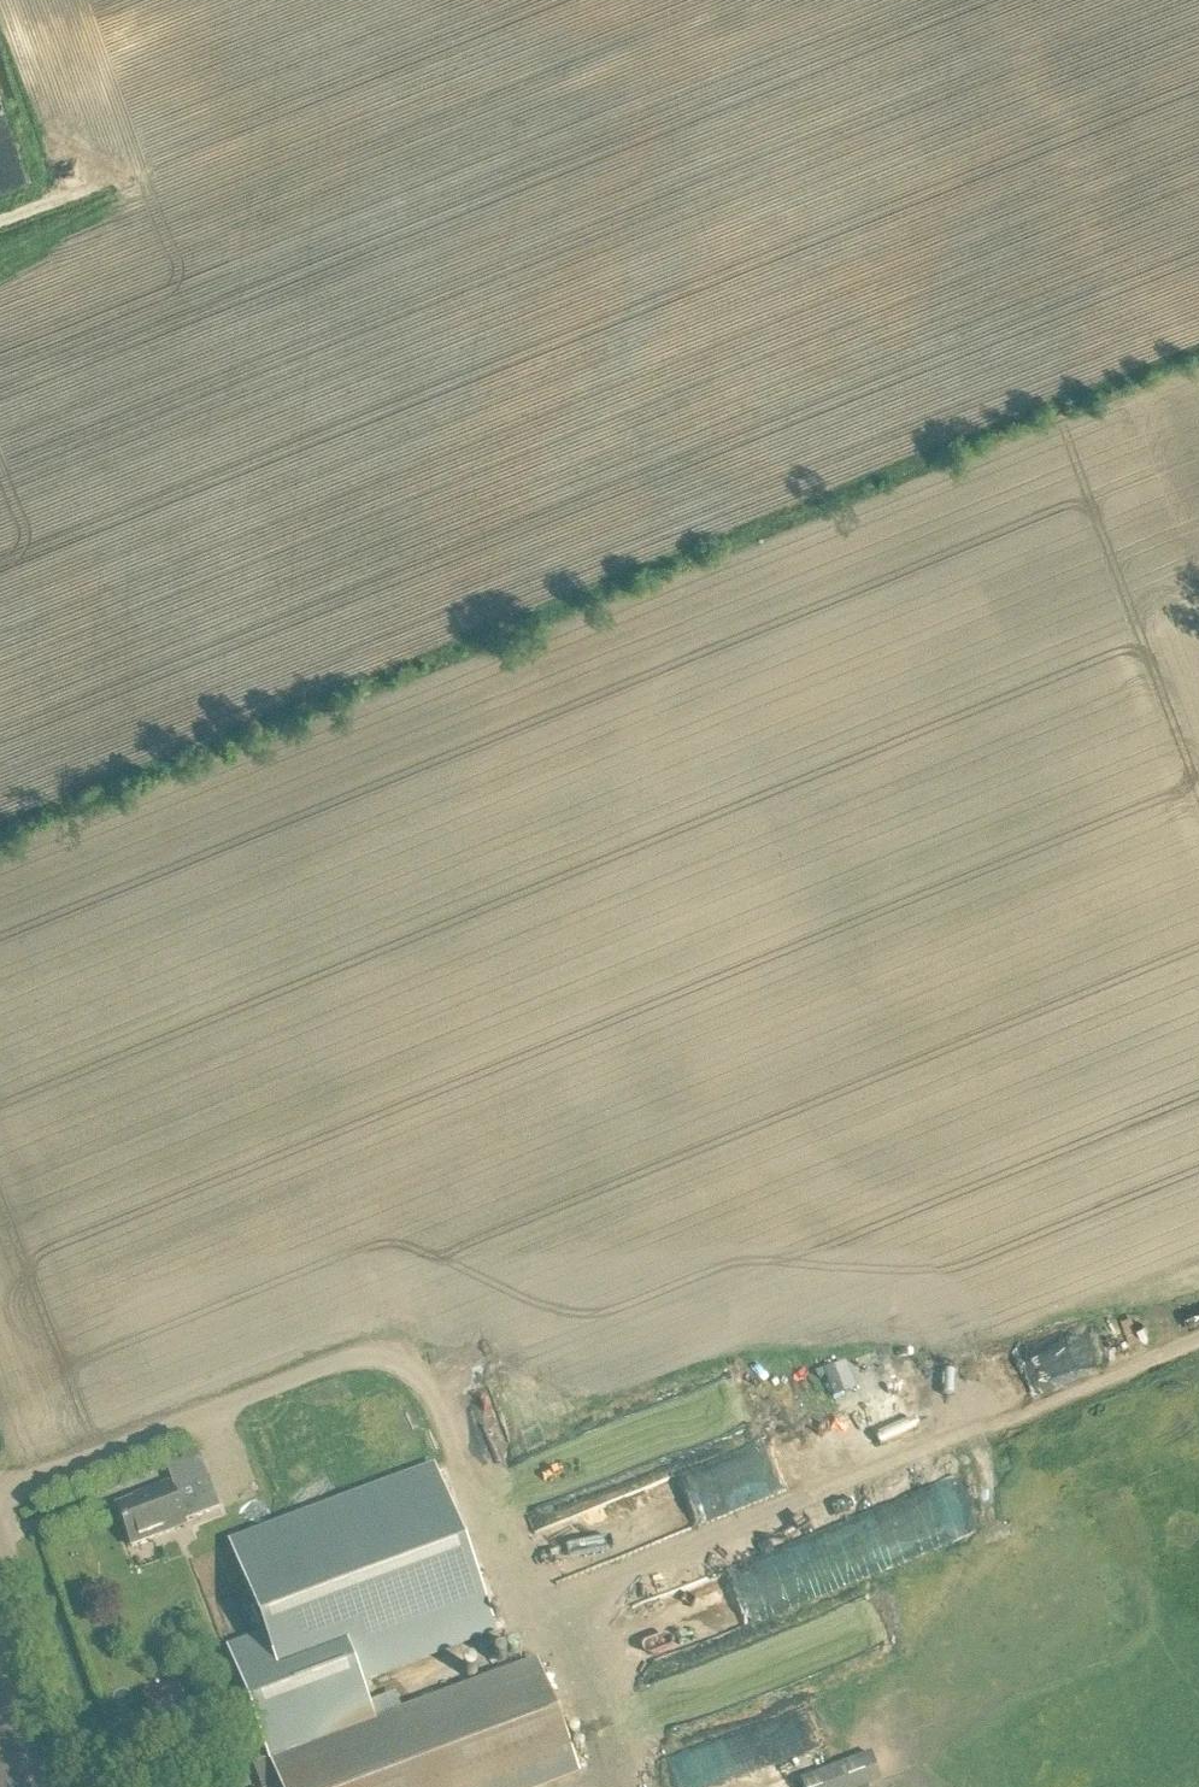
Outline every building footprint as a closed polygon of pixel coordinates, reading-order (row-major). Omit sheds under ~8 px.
[(1024,1355),(994,1363),(996,1373),(1026,1364),(1024,1355)] [(750,1503),(836,1468),(819,1427),(751,1454),(762,1481),(744,1488),(750,1503)] [(131,1549),(185,1528),(187,1527),(188,1525),(220,1512),(197,1453),(165,1465),(172,1484),(169,1485),(136,1498),(136,1500),(116,1508),(131,1549)] [(360,1681),(497,1631),(438,1465),(233,1541),(267,1638),(231,1652),(271,1766),(377,1727),(360,1681)] [(793,1680),(877,1647),(860,1602),(776,1634),(793,1680)] [(574,1771),(536,1667),(427,1708),(377,1727),(271,1766),(279,1786),(531,1786),(574,1771)] [(184,1705),(176,1684),(142,1697),(150,1718),(184,1705)] [(867,1759),(799,1784),(800,1786),(877,1786),(867,1759)]
